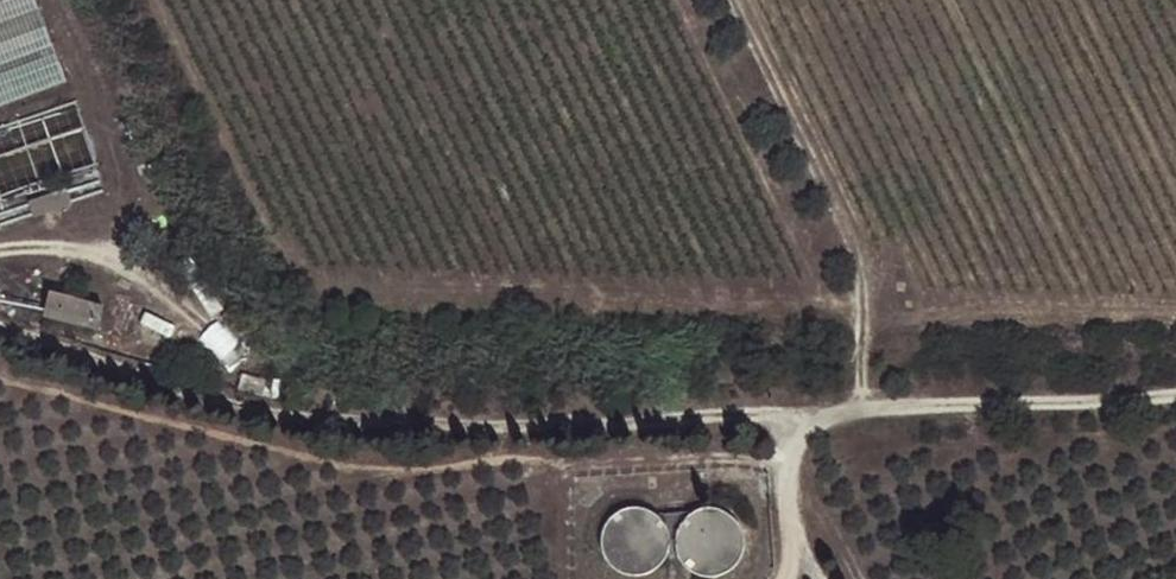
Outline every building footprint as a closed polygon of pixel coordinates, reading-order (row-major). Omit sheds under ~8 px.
[(72,80),(44,0),(0,0),(0,107),(72,80)] [(42,318),(66,323),(74,297),(49,292),(42,318)] [(630,509),(624,511),(618,514),(613,517),(608,522),(605,528),(602,534),(601,540),(602,547),(603,553),(606,559),(610,564),(615,569),(620,572),(627,575),(633,576),(640,575),(646,574),(652,571),(657,567),(662,562),(665,557),(667,551),(668,544),(668,538),(667,531),(664,525),(660,520),(655,516),(649,512),(643,510),(637,509),(630,509)] [(713,510),(707,510),(700,511),(694,513),(688,516),(684,521),(680,526),(677,532),(675,538),(675,544),(676,551),(678,557),(681,563),(685,568),(690,572),(695,575),(702,577),(708,578),(715,577),(721,575),(727,573),(732,569),(736,564),(740,558),(742,552),(743,546),(743,540),(742,533),(739,527),(735,522),(731,517),(725,514),(719,511),(713,510)]
